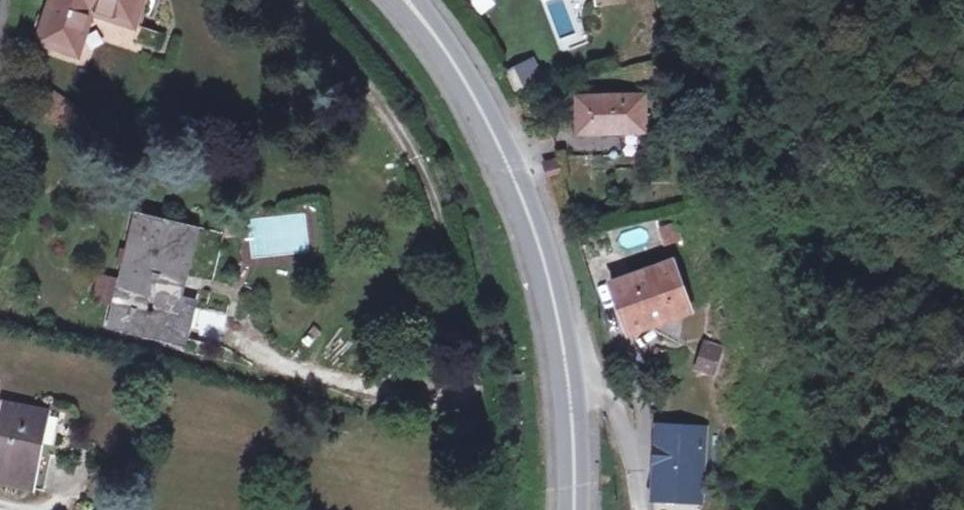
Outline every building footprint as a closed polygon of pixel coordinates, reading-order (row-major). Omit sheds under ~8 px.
[(46,40),(82,53),(97,14),(142,30),(153,0),(61,0),(46,40)] [(478,17),(496,6),(492,0),(468,0),(478,17)] [(505,72),(515,92),(544,84),(532,58),(505,72)] [(576,96),(577,132),(642,130),(641,94),(576,96)] [(545,160),(552,176),(561,173),(558,156),(545,160)] [(191,228),(135,213),(107,323),(177,341),(187,305),(172,302),(191,228)] [(676,222),(649,230),(655,248),(682,240),(676,222)] [(610,280),(630,327),(689,302),(669,255),(610,280)] [(716,375),(722,343),(701,340),(696,371),(716,375)] [(6,407),(0,469),(0,486),(56,492),(64,413),(6,407)] [(708,420),(667,417),(667,419),(665,435),(659,435),(656,485),(686,487),(687,481),(703,482),(703,483),(708,420)]
